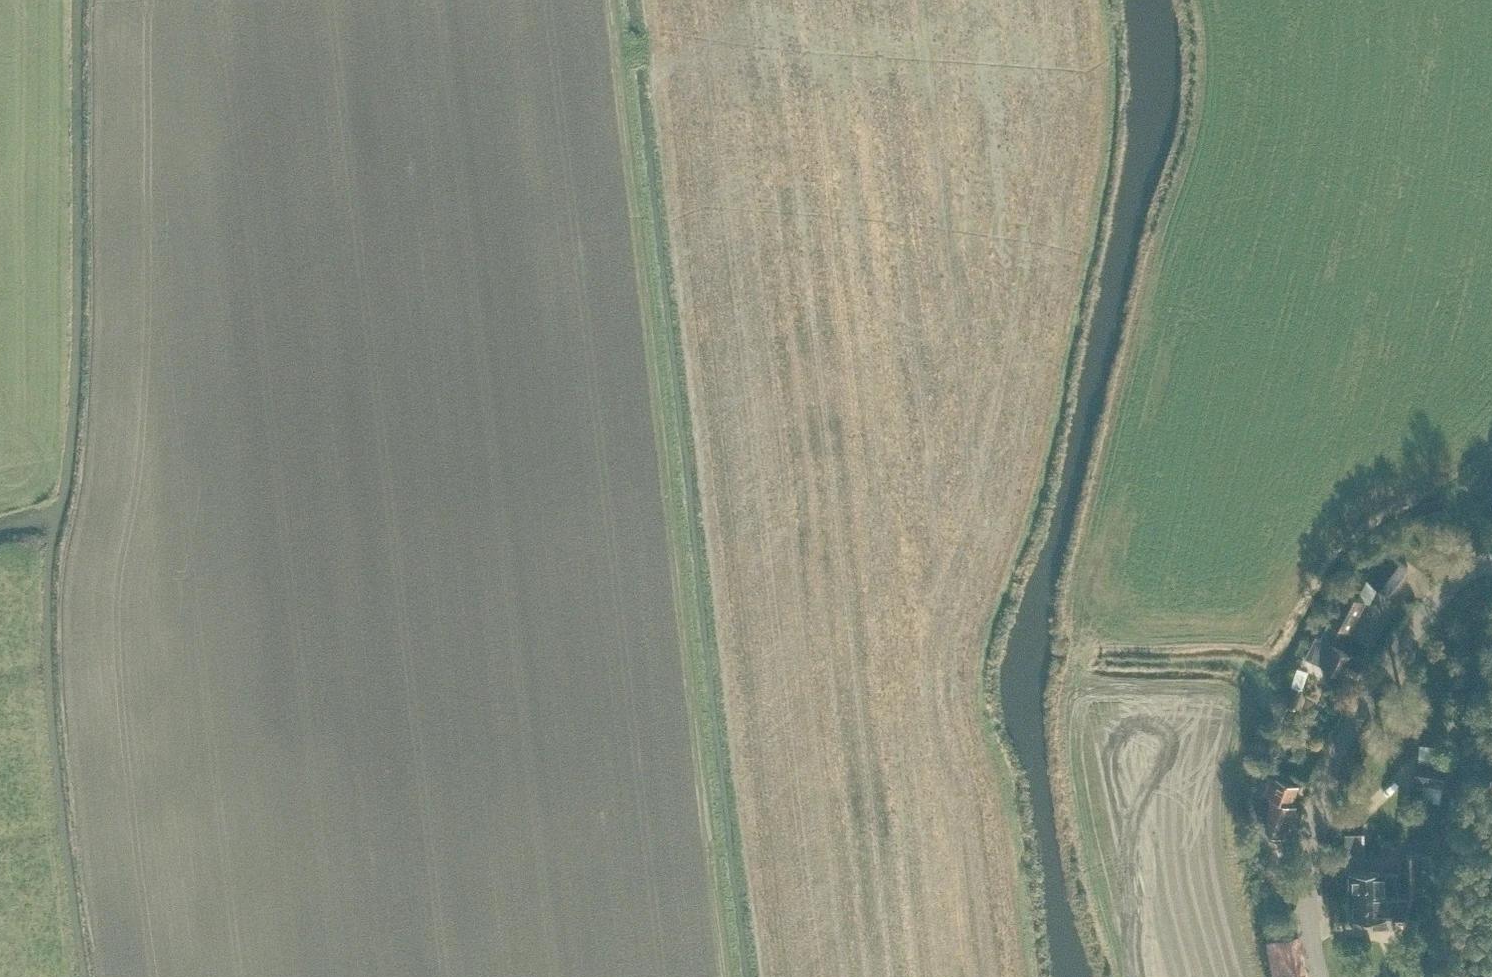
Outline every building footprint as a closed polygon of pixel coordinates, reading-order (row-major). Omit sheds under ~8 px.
[(1389,593),(1409,567),(1386,549),(1366,576),(1389,593)] [(1363,662),(1364,659),(1335,644),(1344,628),(1351,632),(1367,600),(1361,596),(1346,588),(1321,636),(1316,634),(1305,656),(1320,663),(1321,662),(1345,675),(1348,670),(1356,674),(1358,671),(1361,670),(1363,665),(1363,662)] [(1289,699),(1298,702),(1303,687),(1294,684),(1289,699)] [(1266,829),(1269,830),(1268,833),(1270,837),(1278,839),(1282,838),(1283,835),(1285,836),(1297,805),(1292,803),(1299,784),(1277,776),(1270,795),(1263,793),(1260,812),(1269,813),(1266,829)] [(1436,800),(1437,784),(1423,782),(1422,799),(1436,800)] [(1363,833),(1346,834),(1346,854),(1364,854),(1363,833)] [(1424,839),(1424,852),(1434,852),(1434,839),(1424,839)] [(1350,894),(1402,892),(1401,887),(1422,886),(1420,848),(1401,849),(1401,872),(1385,873),(1385,870),(1350,871),(1350,872),(1350,894)] [(1402,913),(1402,892),(1350,894),(1351,917),(1387,916),(1387,913),(1402,913)] [(1303,972),(1297,935),(1276,939),(1277,945),(1270,946),(1275,968),(1278,976),(1303,972)] [(1409,941),(1387,940),(1386,964),(1409,965),(1409,941)]
